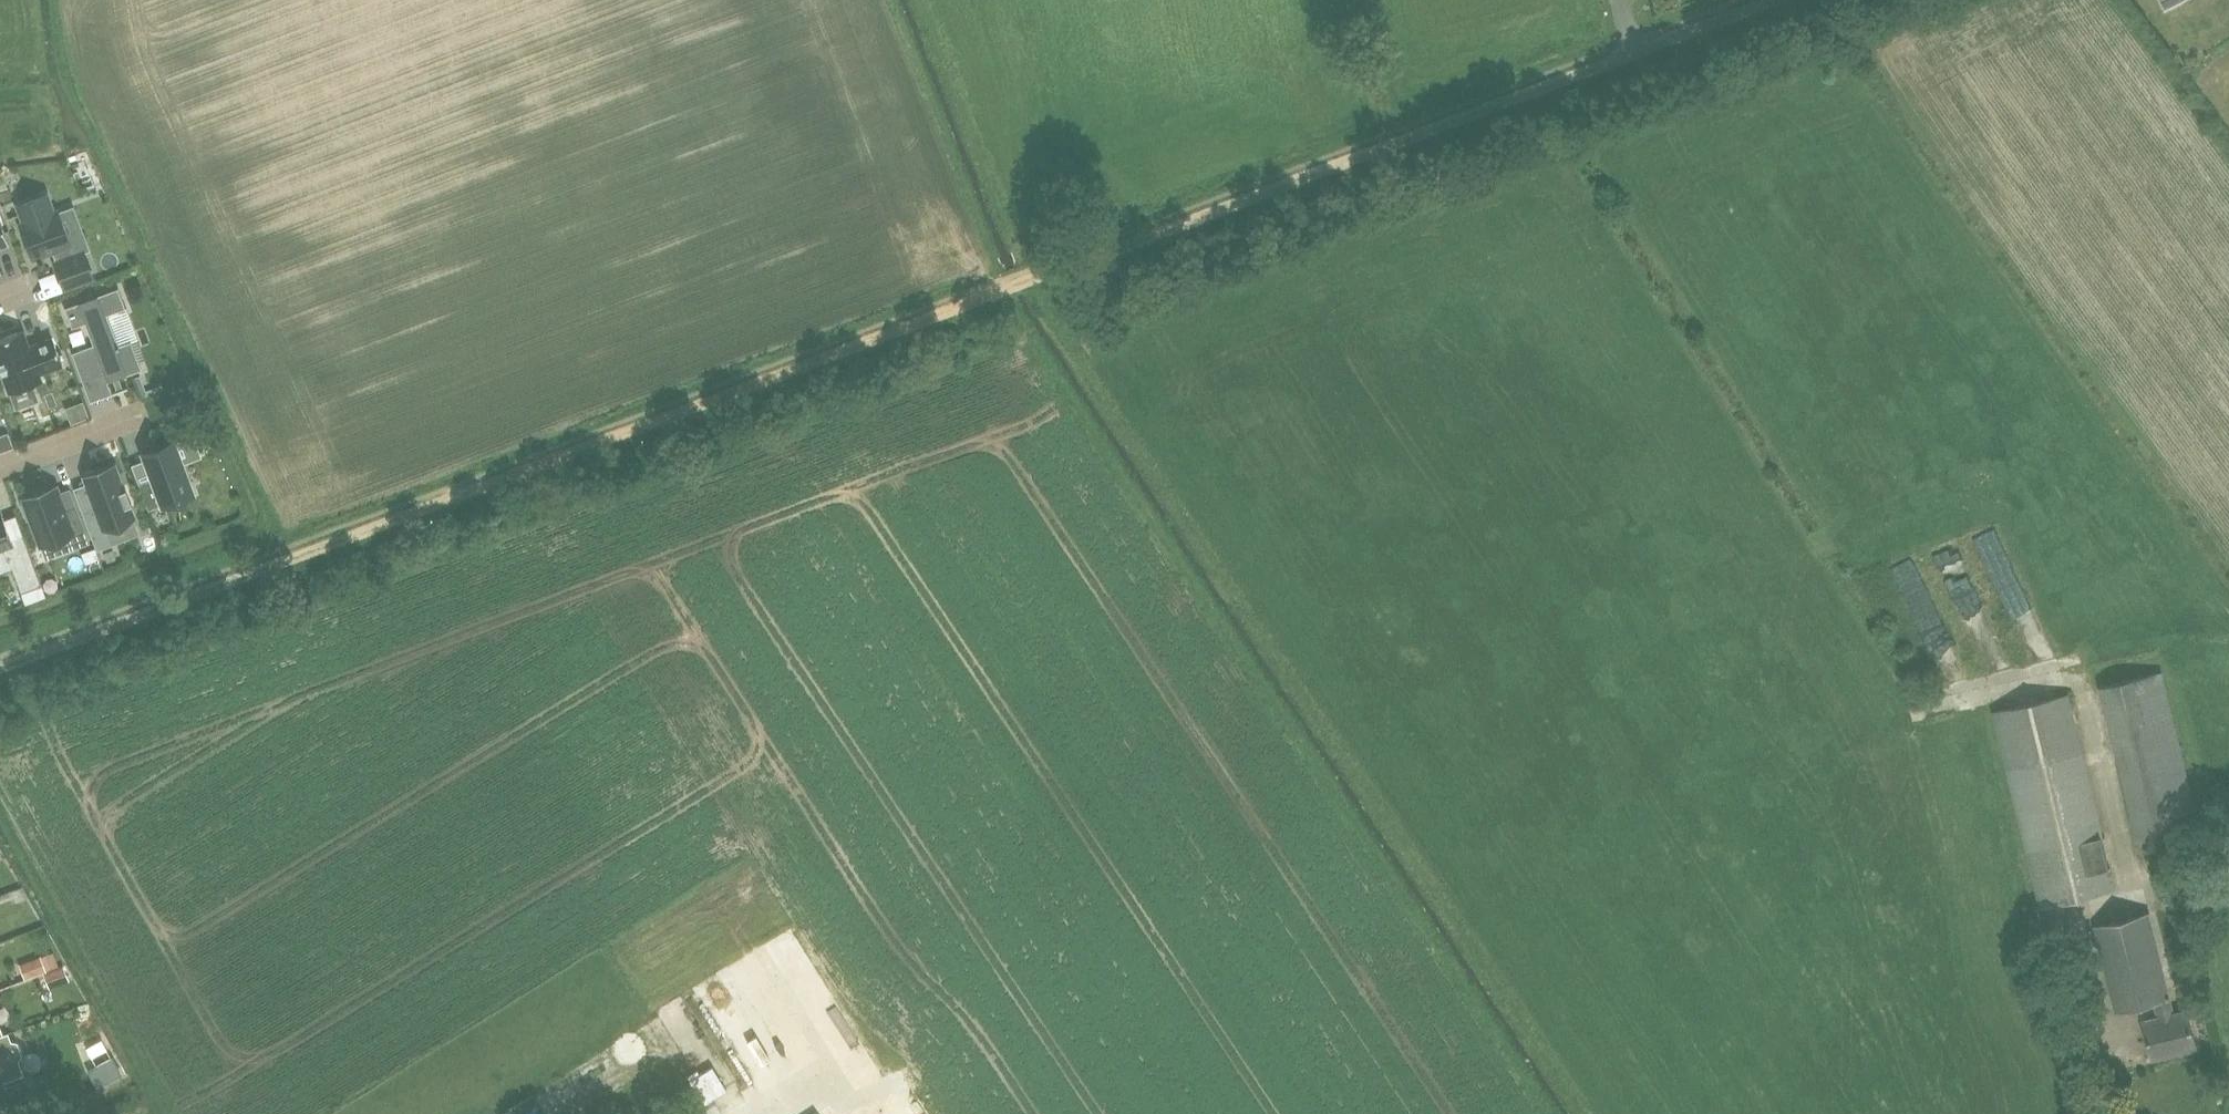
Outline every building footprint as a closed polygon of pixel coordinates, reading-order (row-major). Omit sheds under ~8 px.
[(57,211),(53,213),(46,194),(19,204),(26,223),(22,225),(34,256),(52,250),(56,262),(65,286),(92,276),(84,252),(73,256),(68,243),(69,243),(57,211)] [(9,243),(0,219),(0,246),(9,243)] [(72,352),(83,380),(104,373),(107,381),(142,368),(131,340),(119,345),(107,314),(125,307),(118,287),(65,307),(72,327),(85,322),(93,344),(72,352)] [(0,339),(0,364),(10,391),(41,380),(39,373),(62,364),(52,337),(29,346),(23,330),(0,339)] [(88,416),(82,401),(66,408),(71,422),(88,416)] [(0,435),(0,451),(13,446),(8,432),(0,435)] [(138,482),(148,509),(193,492),(174,442),(143,453),(152,477),(138,482)] [(96,506),(83,511),(97,549),(112,544),(106,527),(134,517),(129,504),(132,503),(126,487),(123,488),(114,464),(85,475),(96,506)] [(71,548),(88,541),(74,505),(63,510),(54,486),(23,498),(25,502),(20,504),(26,518),(30,517),(41,545),(66,535),(71,548)] [(0,511),(0,573),(12,568),(21,592),(42,584),(24,534),(12,539),(1,511),(0,511)] [(2020,562),(2006,535),(1987,546),(2001,573),(2020,562)] [(1968,606),(1987,597),(1964,548),(1945,557),(1968,606)] [(1961,657),(1924,563),(1905,571),(1941,664),(1961,657)] [(2020,567),(2003,575),(2010,589),(2027,581),(2020,567)] [(2164,671),(2101,687),(2137,841),(2201,826),(2164,671)] [(2116,889),(2069,694),(1997,711),(2044,907),(2116,889)] [(2096,926),(2117,1011),(2156,1001),(2160,1018),(2146,1022),(2154,1057),(2197,1047),(2188,1011),(2175,1014),(2151,913),(2096,926)] [(54,952),(41,957),(24,963),(29,977),(46,971),(59,966),(54,952)] [(63,965),(59,966),(46,971),(52,986),(68,979),(63,965)] [(4,1034),(0,1036),(0,1083),(24,1074),(19,1059),(22,1055),(17,1042),(12,1041),(7,1043),(4,1034)] [(89,1056),(105,1050),(100,1036),(83,1042),(89,1056)] [(96,1087),(121,1074),(112,1057),(87,1071),(96,1087)] [(673,1113),(706,1113),(695,1099),(673,1113)]
